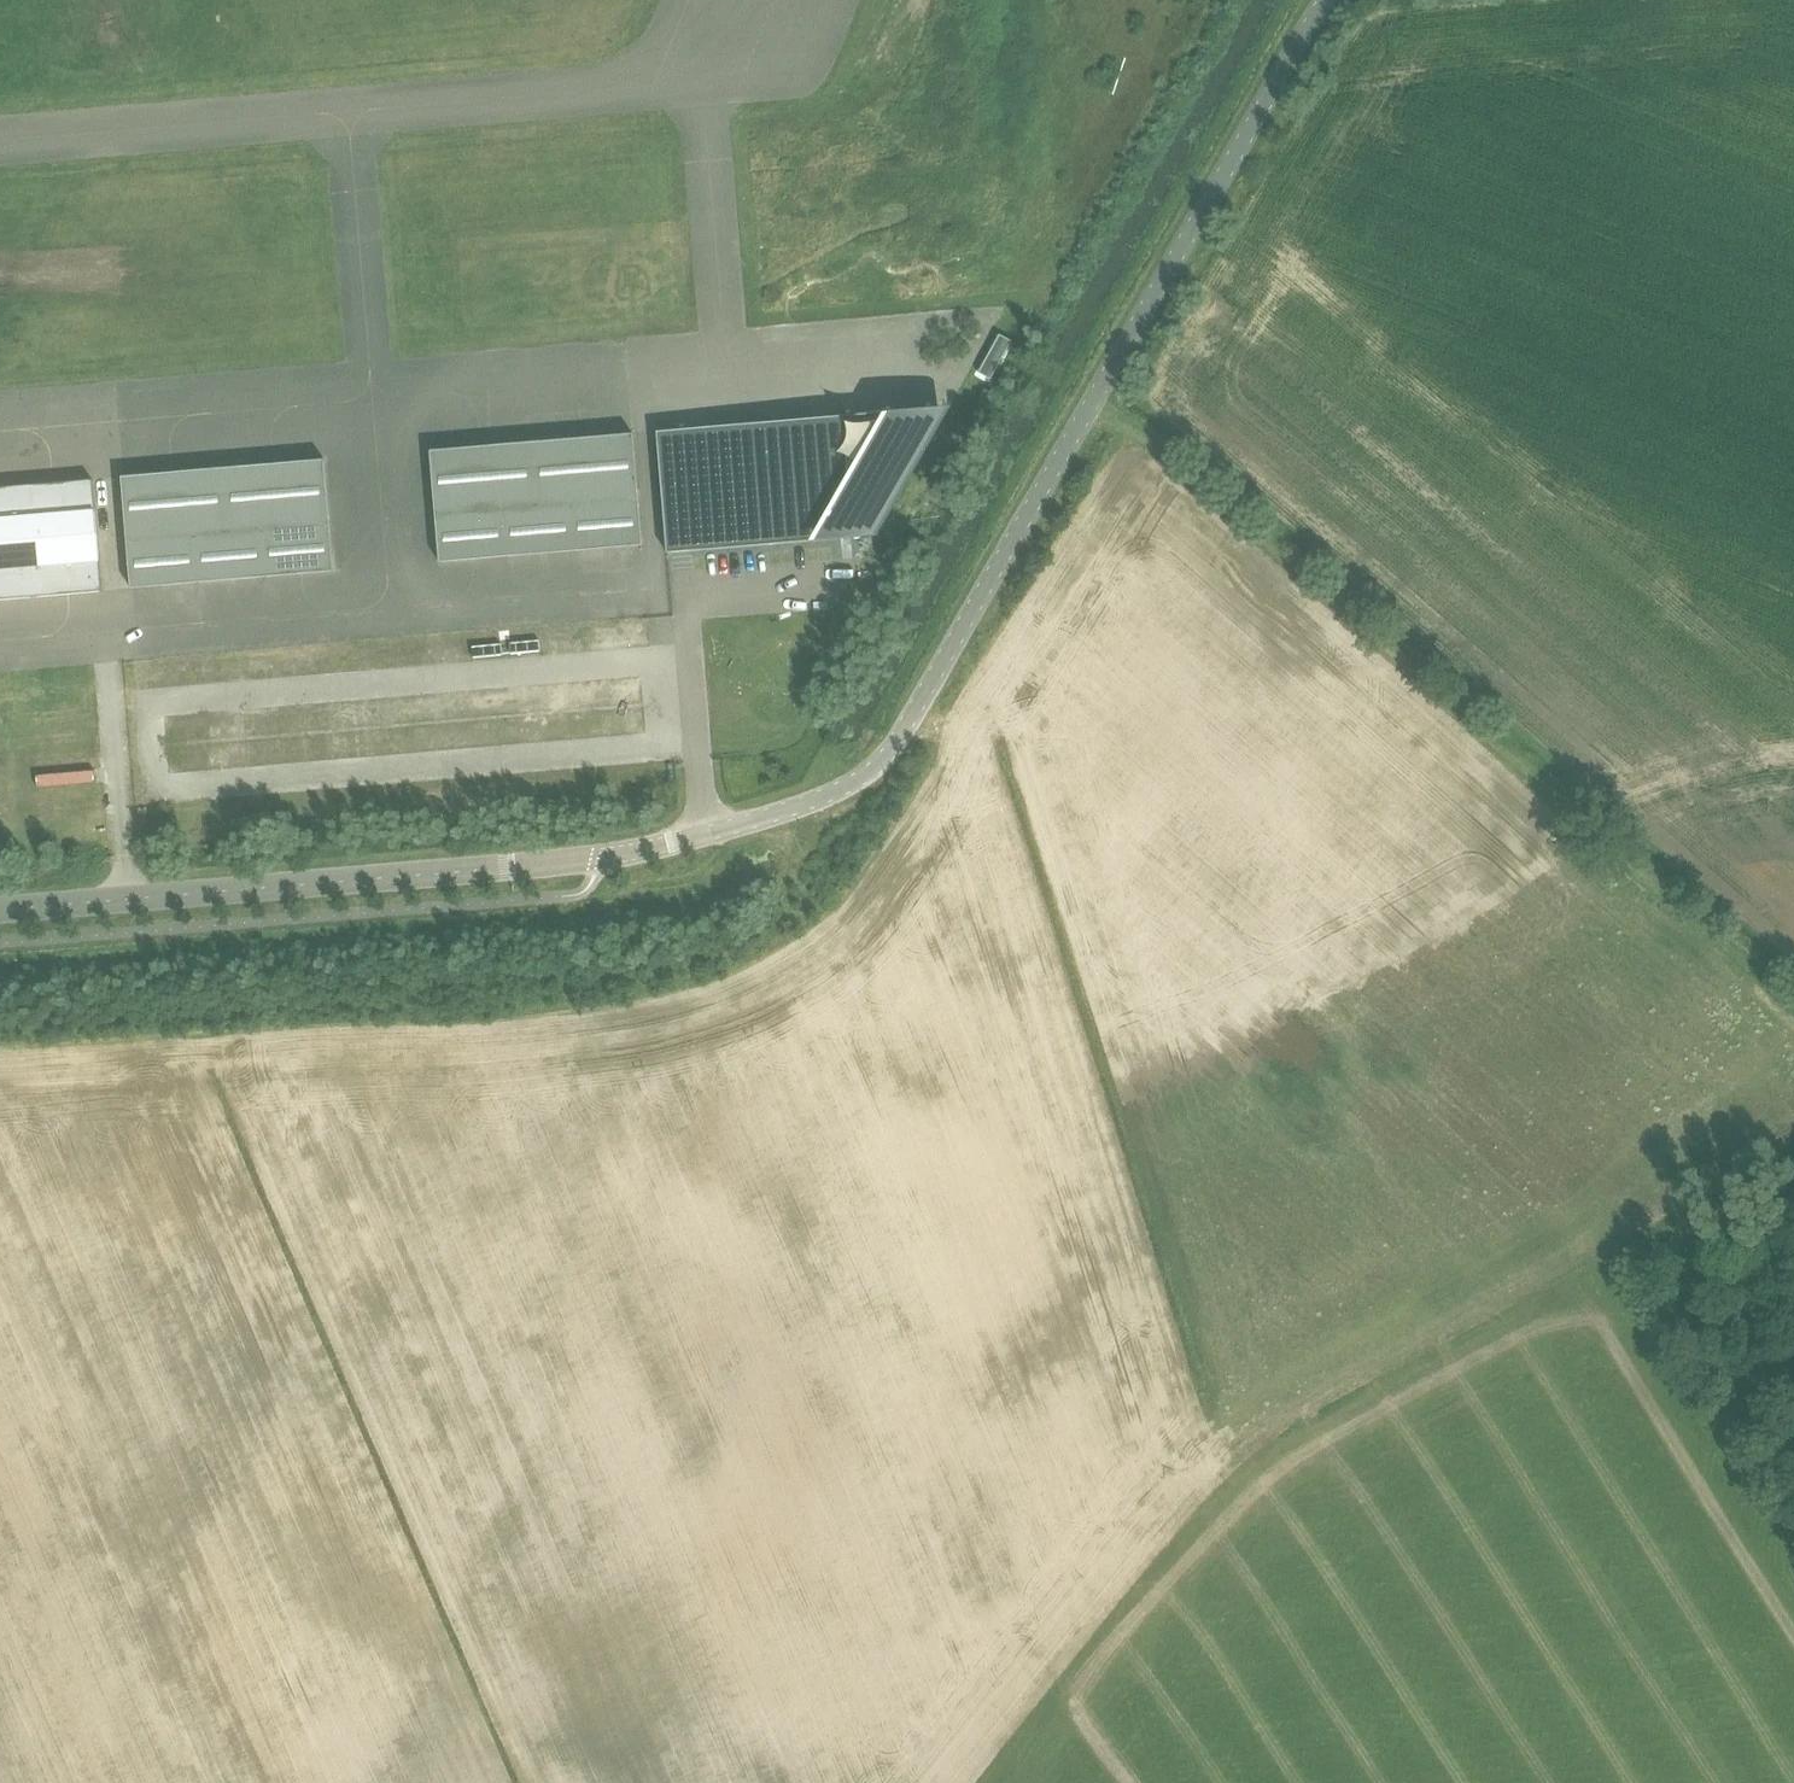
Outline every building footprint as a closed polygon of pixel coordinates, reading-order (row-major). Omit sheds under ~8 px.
[(999,334),(978,372),(990,379),(1011,341),(999,334)] [(934,408),(656,431),(667,552),(861,535),(934,408)] [(633,433),(430,450),(439,561),(642,544),(633,433)] [(324,459),(121,476),(130,588),(334,570),(324,459)] [(0,487),(0,599),(87,592),(102,590),(101,589),(92,479),(0,487)]
